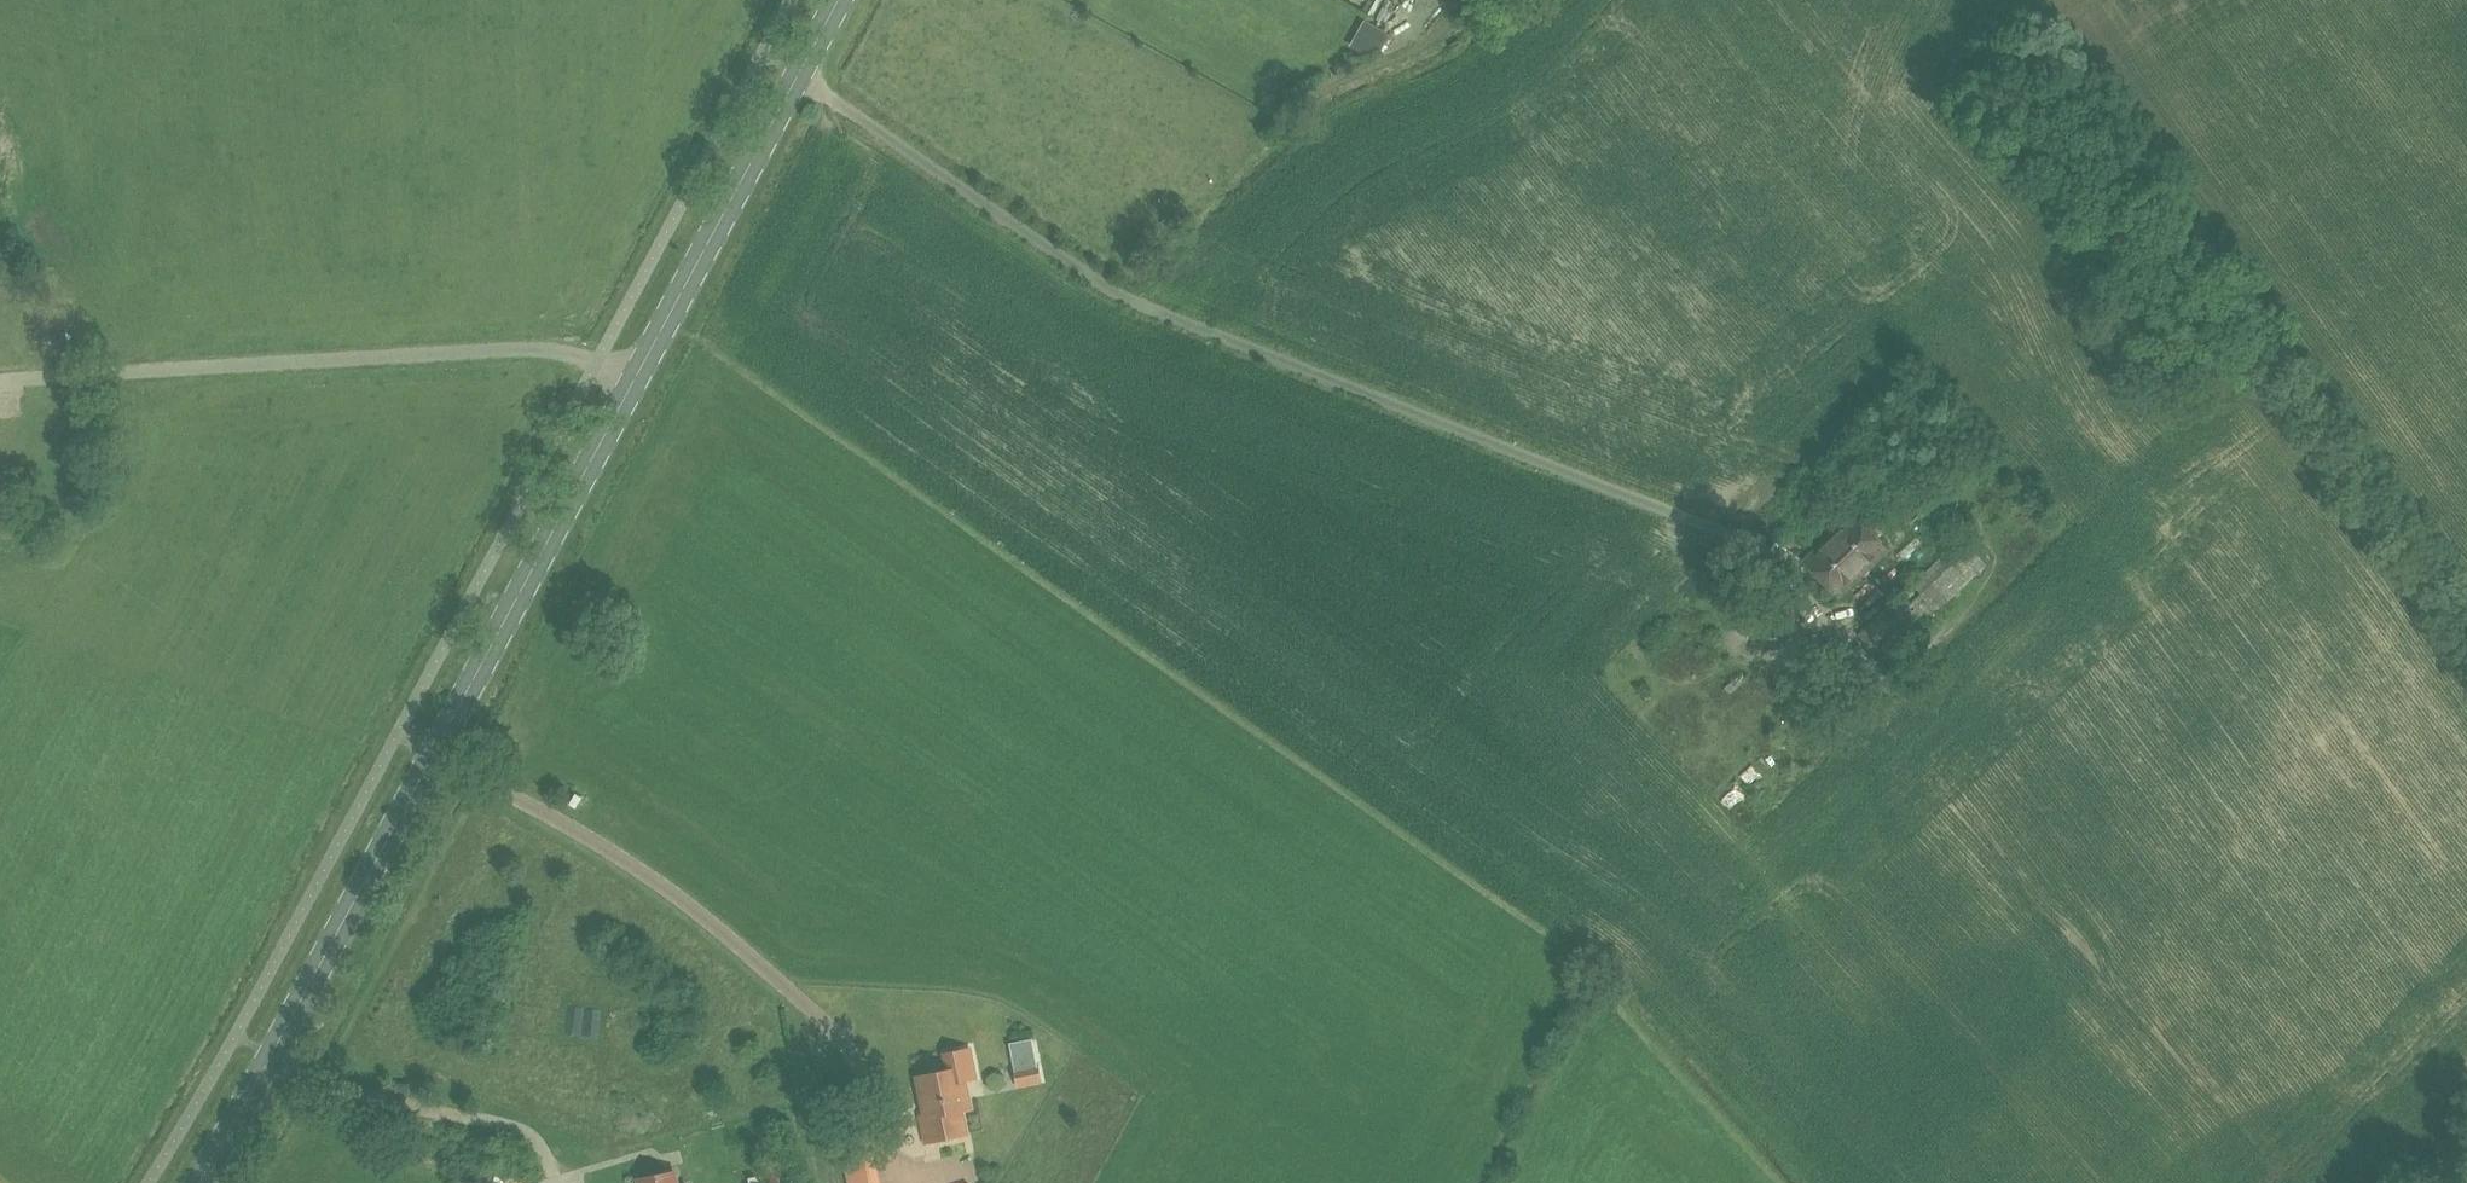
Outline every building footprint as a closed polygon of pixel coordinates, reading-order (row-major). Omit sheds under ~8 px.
[(1941,559),(1856,636),(1881,663),(1882,662),(1988,565),(1971,545),(2007,513),(1952,454),(1894,507),(1941,559)] [(1840,594),(1888,550),(1853,510),(1836,526),(1841,530),(1808,561),(1840,594)] [(576,792),(570,803),(576,806),(582,796),(576,792)] [(918,1077),(926,1115),(921,1116),(926,1142),(967,1133),(962,1110),(971,1108),(965,1080),(976,1078),(970,1049),(945,1054),(949,1071),(918,1077)] [(1014,1070),(1016,1087),(1043,1084),(1041,1066),(1014,1070)] [(870,1126),(837,1133),(848,1182),(882,1182),(870,1126)] [(675,1173),(660,1176),(659,1175),(655,1176),(655,1177),(640,1180),(641,1182),(677,1182),(675,1173)]
